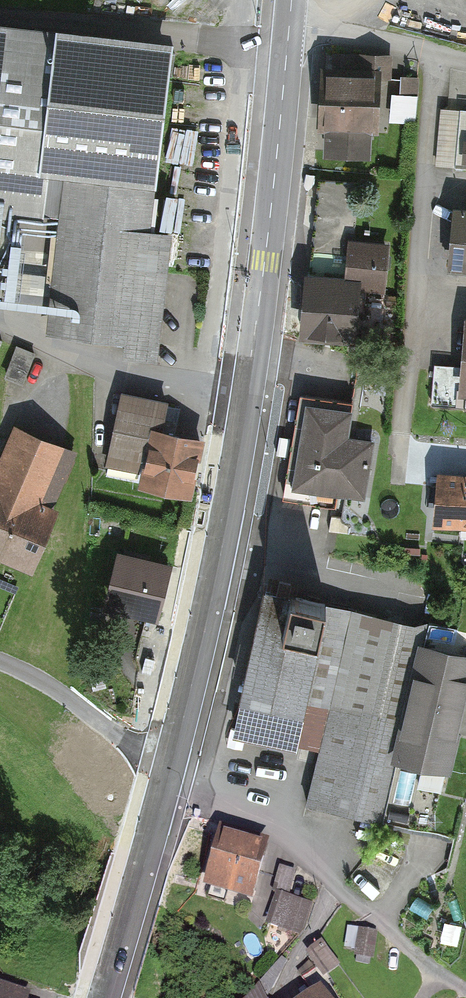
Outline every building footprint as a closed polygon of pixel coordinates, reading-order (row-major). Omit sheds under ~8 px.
[(0,32),(0,211),(65,219),(52,331),(155,343),(167,239),(144,237),(165,51),(0,32)] [(378,74),(323,71),(320,130),(328,130),(327,154),(365,156),(367,132),(375,132),(378,74)] [(402,96),(421,98),(423,82),(403,80),(402,96)] [(392,98),(391,125),(419,126),(420,99),(392,98)] [(457,214),(452,267),(465,269),(465,215),(457,214)] [(346,247),(343,284),(351,285),(351,293),(380,295),(384,250),(346,247)] [(343,284),(303,281),(299,336),(347,340),(351,293),(351,285),(343,284)] [(161,406),(124,399),(111,465),(145,472),(142,487),(185,495),(196,443),(156,435),(161,406)] [(345,413),(302,407),(291,487),(358,496),(365,447),(341,443),(345,413)] [(15,434),(0,470),(0,554),(29,567),(52,514),(45,510),(68,457),(15,434)] [(441,477),(437,524),(465,527),(465,479),(441,477)] [(166,570),(120,559),(108,606),(155,618),(166,570)] [(322,608),(266,596),(236,736),(291,748),(322,608)] [(356,617),(316,802),(382,816),(393,764),(445,775),(454,735),(465,738),(465,693),(464,693),(465,682),(465,660),(419,650),(423,632),(356,617)] [(262,846),(221,836),(208,888),(248,898),(262,846)] [(295,875),(279,870),(271,894),(275,895),(265,926),(301,937),(312,905),(288,897),(295,875)] [(378,934),(358,930),(353,958),(373,961),(378,934)] [(340,966),(321,943),(305,956),(323,979),(340,966)]
